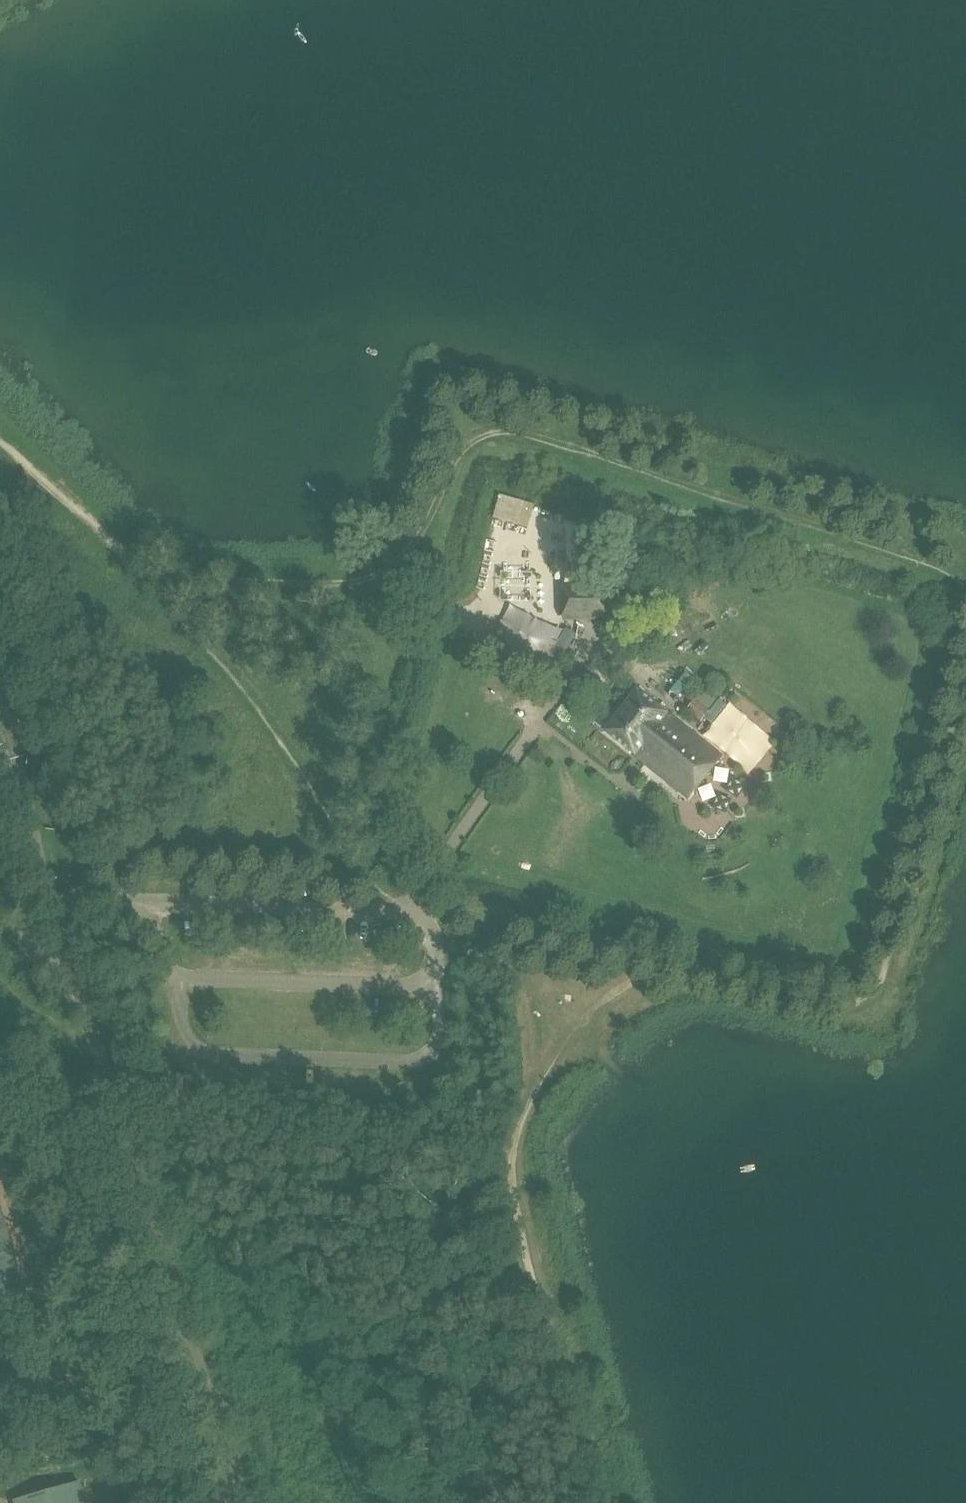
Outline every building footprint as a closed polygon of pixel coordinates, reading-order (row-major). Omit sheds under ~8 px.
[(563,595),(550,595),(550,612),(563,612),(563,621),(608,620),(608,582),(562,582),(563,595)] [(605,730),(689,796),(721,756),(637,690),(605,730)] [(686,710),(701,721),(710,710),(695,699),(686,710)] [(16,1502),(86,1502),(80,1483),(16,1501),(16,1502)]
